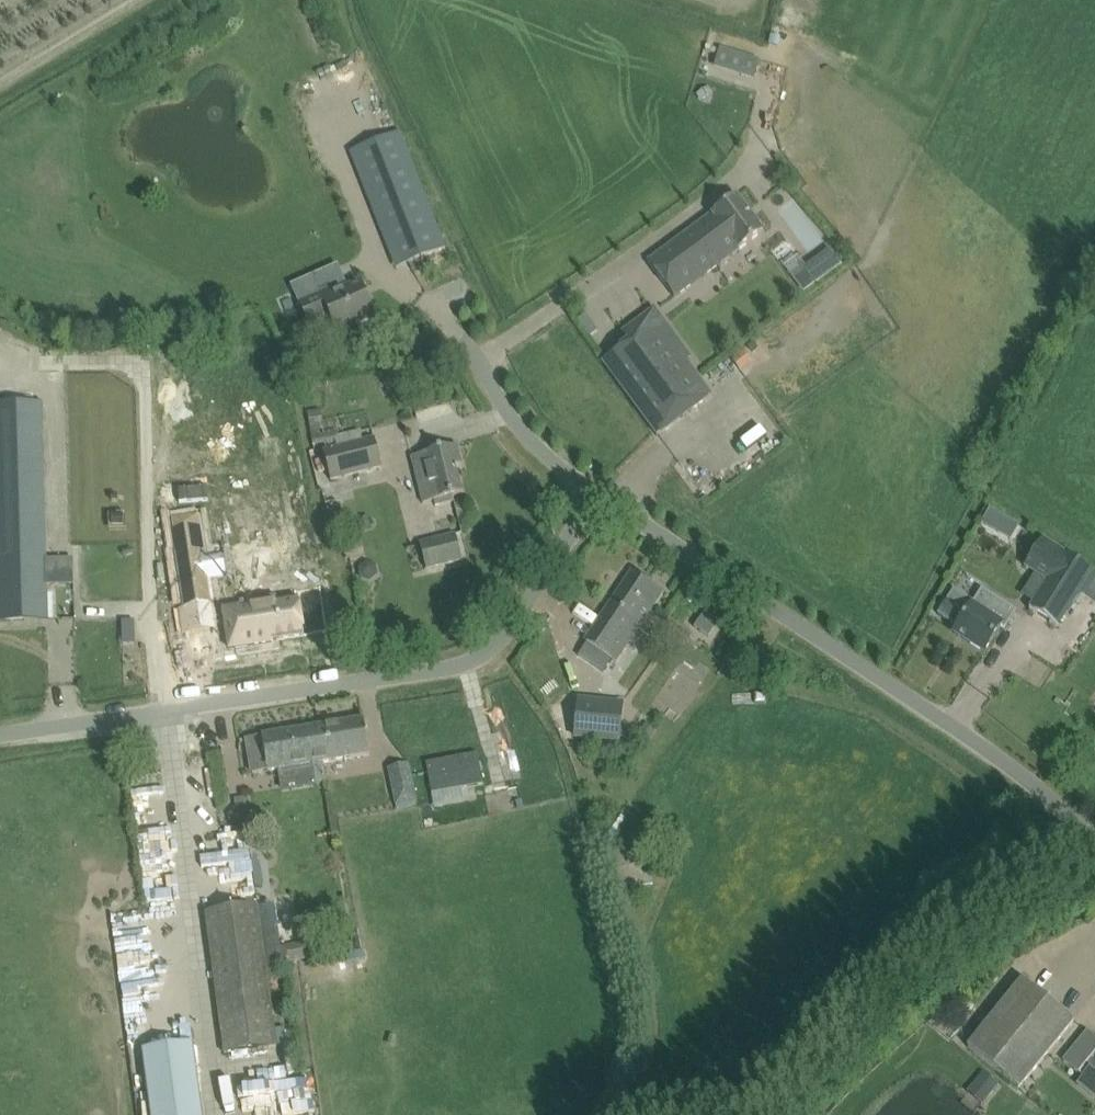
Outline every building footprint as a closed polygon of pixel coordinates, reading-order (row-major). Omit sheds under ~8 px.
[(725,46),(719,66),(760,78),(766,58),(725,46)] [(446,249),(438,229),(400,132),(350,152),(364,186),(375,214),(388,248),(396,269),(446,249)] [(763,232),(737,197),(648,263),(674,298),(763,232)] [(806,267),(804,269),(816,284),(842,265),(830,249),(806,267)] [(338,265),(292,285),(301,305),(310,325),(330,316),(338,333),(354,326),(374,317),(360,284),(348,289),(338,265)] [(630,343),(604,363),(658,436),(711,396),(685,362),(680,355),(675,358),(652,327),(630,343)] [(48,598),(43,402),(0,403),(0,621),(48,620),(48,598)] [(383,470),(375,438),(323,451),(330,482),(383,470)] [(461,465),(458,451),(456,446),(451,447),(412,457),(415,471),(423,504),(434,502),(436,506),(454,502),(453,497),(463,494),(456,466),(461,465)] [(989,509),(981,524),(1011,541),(1019,526),(989,509)] [(198,513),(171,517),(177,553),(175,553),(184,610),(212,605),(198,513)] [(462,560),(456,535),(421,543),(426,569),(462,560)] [(1030,607),(1059,626),(1093,573),(1043,538),(1024,567),(1046,582),(1030,607)] [(624,650),(616,645),(644,604),(652,610),(664,592),(633,570),(585,641),(589,644),(580,656),(604,673),(613,660),(616,662),(624,650)] [(982,591),(974,604),(954,591),(939,615),(958,627),(955,633),(985,652),(1001,626),(1005,629),(1015,612),(996,599),(982,591)] [(248,606),(224,610),(230,650),(272,643),(271,641),(304,636),(299,599),(277,602),(276,597),(247,601),(248,606)] [(705,613),(694,627),(709,638),(719,623),(705,613)] [(196,633),(180,634),(180,649),(197,648),(196,633)] [(621,732),(623,705),(578,701),(576,737),(598,739),(599,731),(621,732)] [(364,720),(249,739),(255,774),(278,770),(282,792),(317,786),(317,784),(327,782),(323,762),(370,755),(364,720)] [(388,768),(392,789),(414,785),(409,763),(388,768)] [(414,785),(392,789),(396,806),(418,801),(414,785)] [(213,965),(216,987),(225,1054),(277,1047),(258,906),(212,912),(219,965),(213,965)] [(1019,1089),(1060,1038),(1074,1021),(1023,979),(968,1048),(1019,1089)] [(1088,1032),(1064,1061),(1083,1077),(1077,1084),(1094,1098),(1094,1038),(1088,1032)] [(199,1042),(148,1049),(157,1114),(209,1114),(199,1042)] [(990,1094),(999,1084),(983,1071),(975,1081),(990,1094)]
